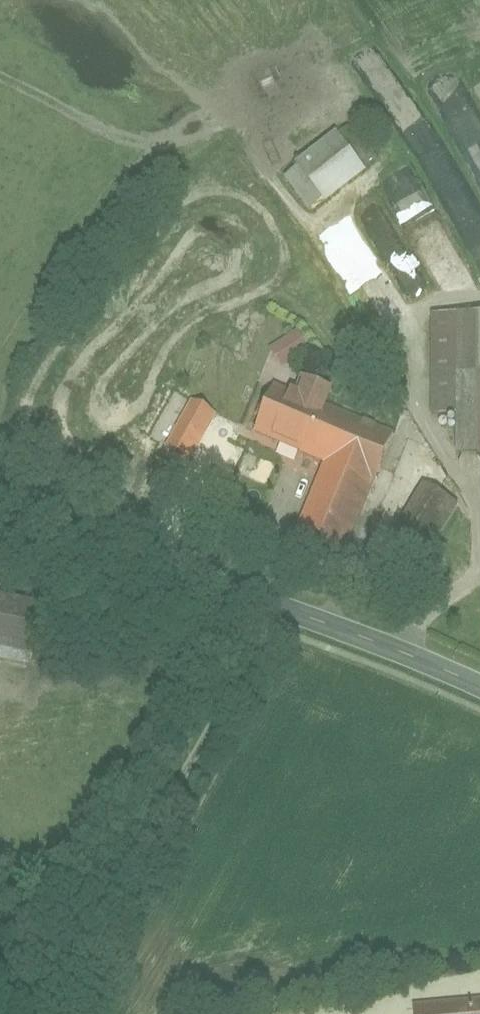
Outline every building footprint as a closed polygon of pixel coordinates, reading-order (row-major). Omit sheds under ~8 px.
[(295,166),(328,205),(367,171),(335,133),(295,166)] [(429,314),(428,416),(457,417),(456,459),(479,459),(479,314),(429,314)] [(291,328),(268,350),(285,367),(308,344),(291,328)] [(281,372),(255,437),(320,463),(294,527),(345,548),(371,484),(375,486),(401,420),(281,372)] [(188,402),(165,446),(196,462),(219,417),(188,402)] [(455,500),(425,482),(379,562),(409,580),(455,500)] [(35,660),(45,605),(0,597),(0,654),(35,660)] [(413,1013),(479,1013),(479,989),(413,989),(413,1013)]
